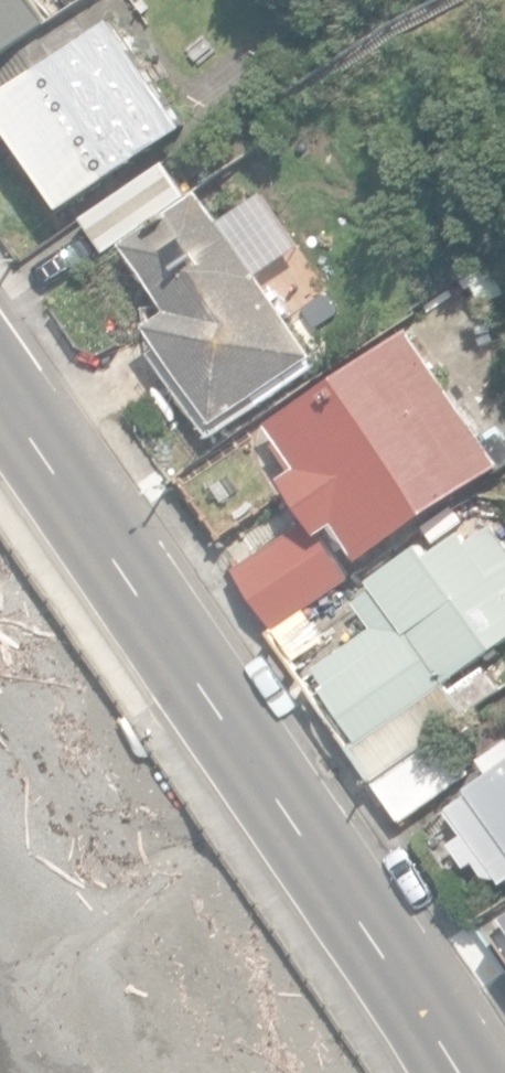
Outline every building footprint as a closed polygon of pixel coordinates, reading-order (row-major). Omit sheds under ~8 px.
[(50,18),(37,0),(0,0),(0,54),(50,18)] [(61,211),(161,149),(145,123),(166,110),(113,23),(0,93),(0,112),(61,211)] [(166,158),(84,217),(106,247),(188,187),(166,158)] [(150,325),(217,420),(314,352),(317,350),(201,187),(126,240),(174,309),(150,325)] [(364,561),(504,469),(504,435),(503,432),(488,441),(415,328),(270,422),(282,440),(278,443),(296,470),(285,477),(313,519),(323,533),(334,525),(344,541),(349,537),(364,561)] [(240,568),(280,627),(353,577),(312,519),(240,568)] [(447,732),(474,714),(451,682),(504,642),(504,534),(496,522),(471,540),(461,527),(429,550),(422,540),(370,578),(376,587),(357,601),(375,626),(319,666),(330,682),(323,687),(361,741),(354,745),(378,778),(379,779),(447,732)] [(292,651),(324,627),(311,609),(279,633),(292,651)] [(447,732),(379,779),(406,817),(474,769),(447,732)] [(504,883),(504,741),(483,756),(493,771),(471,786),(474,790),(452,805),(469,830),(454,841),(471,866),(480,861),(489,874),(500,875),(500,876),(504,883)]
